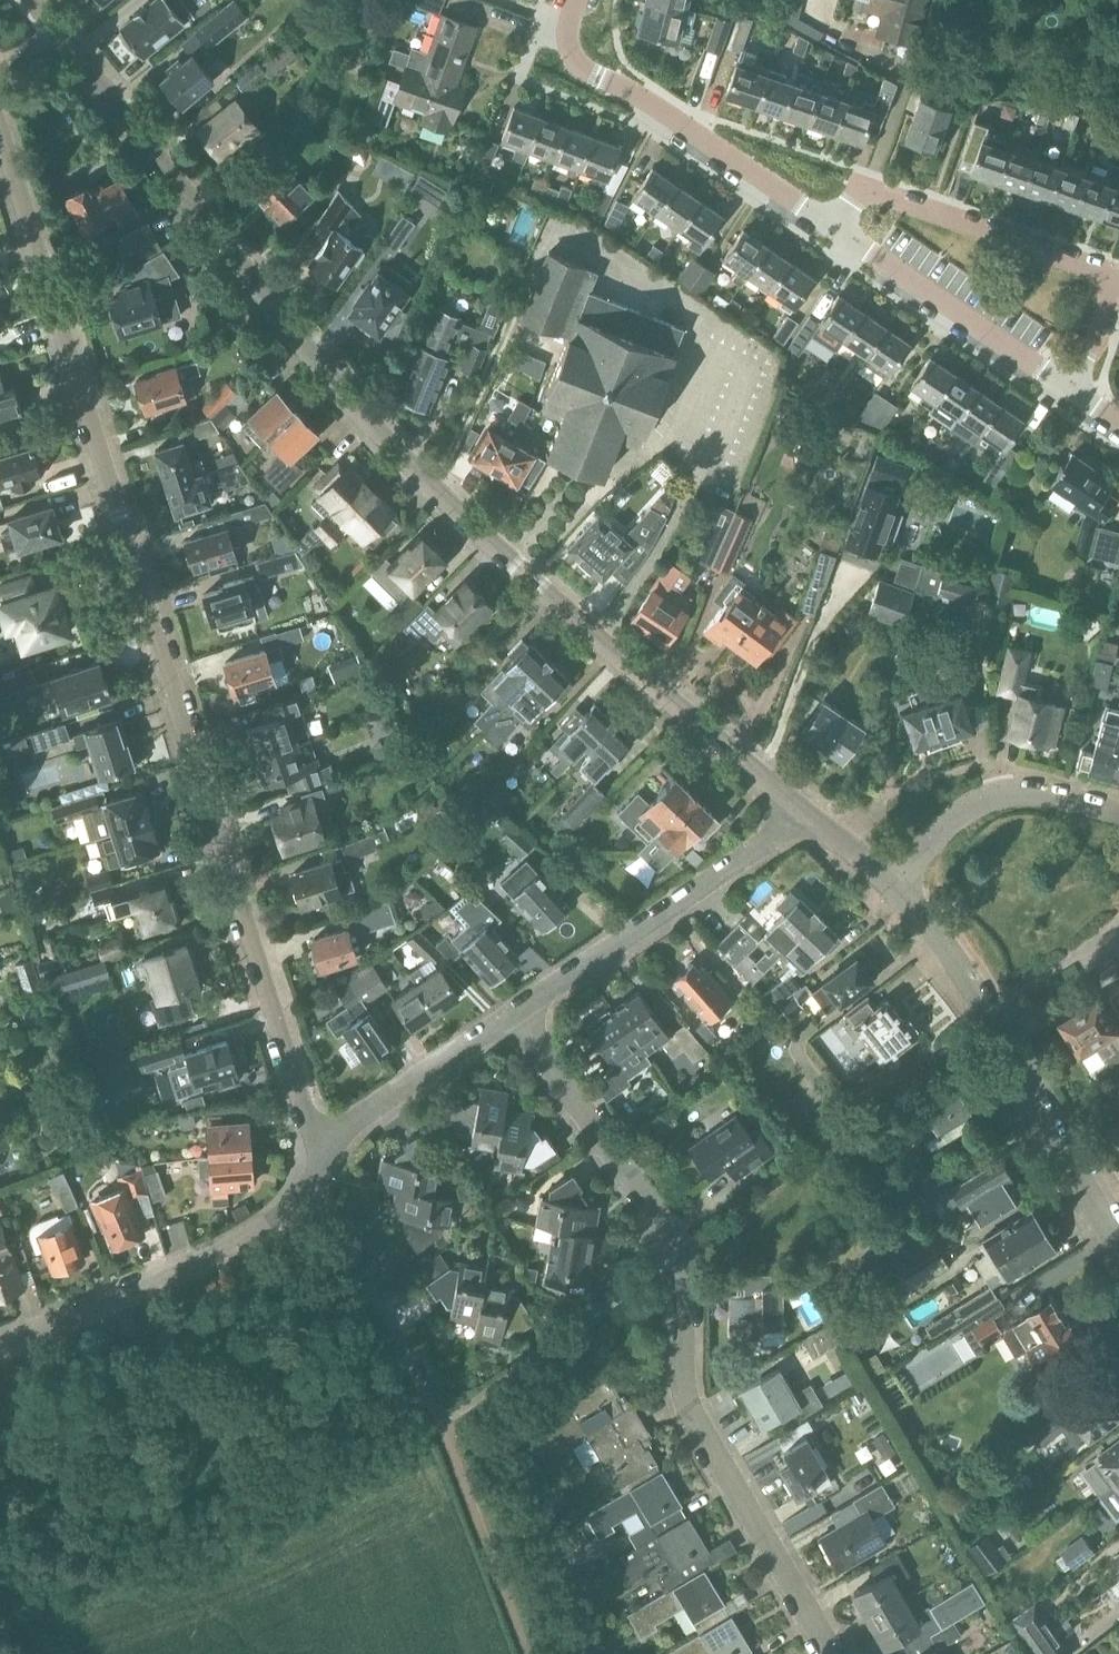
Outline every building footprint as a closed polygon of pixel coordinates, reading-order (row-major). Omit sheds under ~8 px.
[(147,4),(145,2),(132,13),(134,15),(119,27),(142,55),(184,20),(184,19),(192,12),(182,0),(152,0),(147,4)] [(236,0),(228,0),(194,29),(210,48),(248,15),(243,9),(236,0)] [(655,0),(645,0),(637,31),(688,44),(696,11),(686,8),(655,0)] [(886,0),(869,0),(867,5),(883,9),(886,0)] [(883,9),(888,11),(882,33),(884,34),(881,48),(916,57),(916,42),(912,41),(923,0),(886,0),(883,9)] [(730,19),(734,7),(726,5),(722,17),(730,19)] [(784,11),(781,19),(792,26),(808,35),(813,27),(784,11)] [(441,14),(421,72),(420,72),(420,74),(453,85),(454,84),(475,26),(441,14)] [(705,49),(720,53),(731,20),(730,19),(722,17),(716,15),(705,49)] [(740,48),(742,48),(752,19),(738,17),(727,48),(739,52),(740,48)] [(793,51),(804,54),(808,39),(797,36),(793,51)] [(270,78),(297,55),(286,42),(260,64),(258,62),(235,81),(245,92),(267,74),(270,78)] [(167,65),(171,69),(160,77),(181,103),(213,78),(201,63),(211,55),(203,45),(193,54),(192,52),(182,60),(178,56),(167,65)] [(404,67),(409,54),(393,48),(388,61),(404,67)] [(823,49),(817,64),(827,67),(832,52),(823,49)] [(766,71),(736,61),(724,94),(754,105),(766,71)] [(847,62),(843,72),(854,76),(858,66),(847,62)] [(404,67),(398,82),(386,78),(371,121),(384,126),(393,101),(425,112),(422,122),(445,131),(448,120),(451,121),(463,88),(454,84),(453,85),(420,74),(420,72),(404,67)] [(791,80),(766,71),(754,105),(780,114),(791,80)] [(871,108),(843,99),(832,132),(860,142),(872,109),(884,113),(895,81),(882,74),(871,108)] [(791,80),(780,114),(806,123),(818,89),(791,80)] [(818,89),(806,123),(832,132),(843,99),(818,89)] [(933,149),(948,107),(919,96),(904,138),(909,140),(910,144),(918,147),(921,144),(933,149)] [(243,98),(236,104),(232,99),(197,128),(199,130),(197,132),(204,140),(205,138),(218,154),(239,136),(245,144),(260,132),(246,115),(253,109),(243,98)] [(500,138),(517,145),(512,157),(522,161),(526,148),(539,115),(512,105),(500,138)] [(1036,121),(1046,125),(1050,110),(1040,107),(1036,121)] [(1063,126),(1074,129),(1078,114),(1067,111),(1063,126)] [(539,115),(526,148),(552,158),(564,124),(539,115)] [(1090,130),(1101,134),(1105,119),(1094,116),(1090,130)] [(1009,148),(1011,142),(984,133),(987,125),(973,120),(961,154),(973,159),(969,171),(998,181),(1009,148)] [(564,124),(552,158),(578,168),(591,135),(564,124)] [(362,141),(374,145),(379,131),(367,127),(362,141)] [(618,145),(591,135),(578,168),(591,173),(589,180),(602,185),(618,145)] [(486,173),(490,164),(499,144),(485,138),(473,168),(486,173)] [(356,143),(350,157),(357,160),(358,159),(365,158),(366,158),(370,149),(356,143)] [(1009,148),(998,181),(1023,190),(1035,157),(1009,148)] [(1060,166),(1035,157),(1023,190),(1049,199),(1060,166)] [(327,163),(314,195),(327,201),(341,169),(327,163)] [(308,196),(312,192),(295,173),(290,178),(279,166),(252,191),(280,221),(297,206),(301,208),(309,200),(308,196)] [(1086,175),(1060,166),(1049,199),(1075,208),(1086,175)] [(656,211),(675,183),(651,167),(632,195),(656,211)] [(483,175),(472,170),(463,190),(474,195),(483,175)] [(1113,184),(1086,175),(1075,208),(1101,217),(1113,184)] [(138,213),(130,200),(119,178),(102,187),(101,184),(88,190),(86,186),(67,196),(92,243),(122,227),(119,222),(138,213)] [(540,197),(545,182),(535,179),(529,193),(540,197)] [(675,183),(656,211),(679,227),(699,199),(675,183)] [(1113,184),(1101,217),(1118,224),(1118,186),(1113,184)] [(572,189),(561,185),(556,199),(567,203),(572,189)] [(614,190),(602,185),(589,213),(601,219),(614,190)] [(336,224),(327,237),(326,236),(313,254),(315,256),(309,264),(321,272),(318,276),(330,284),(332,280),(335,282),(351,259),(354,261),(362,250),(359,248),(368,235),(352,224),(357,217),(347,209),(351,204),(336,187),(328,202),(320,213),(336,224)] [(604,223),(615,230),(629,205),(617,199),(604,223)] [(699,199),(679,227),(691,236),(687,242),(698,250),(722,216),(699,199)] [(402,214),(381,246),(394,254),(415,223),(402,214)] [(123,242),(134,262),(159,248),(148,229),(123,242)] [(766,245),(742,229),(723,257),(736,266),(730,274),(741,282),(747,274),(766,245)] [(655,263),(663,251),(654,245),(646,256),(655,263)] [(766,245),(747,274),(768,288),(787,259),(766,245)] [(112,300),(113,304),(112,309),(114,315),(117,317),(123,334),(160,321),(160,320),(180,314),(174,296),(173,292),(171,285),(168,279),(179,276),(163,249),(129,270),(134,285),(120,289),(123,297),(112,300)] [(599,272),(591,269),(546,251),(518,320),(554,334),(555,331),(565,335),(543,391),(546,393),(542,405),(562,413),(546,454),(600,475),(615,435),(636,443),(641,429),(645,431),(666,375),(663,374),(681,328),(590,292),(599,272)] [(689,287),(704,264),(693,257),(678,280),(689,287)] [(813,277),(787,259),(768,288),(781,297),(777,303),(789,311),(813,277)] [(355,300),(357,301),(350,311),(377,330),(379,326),(395,338),(405,313),(397,307),(404,296),(401,294),(409,282),(383,264),(369,284),(367,283),(355,300)] [(716,272),(704,264),(689,287),(701,295),(716,272)] [(838,294),(820,322),(809,315),(787,347),(798,355),(812,334),(835,350),(862,310),(838,294)] [(741,304),(732,298),(722,312),(732,318),(741,304)] [(478,328),(459,320),(461,316),(437,307),(416,360),(413,359),(398,396),(426,408),(449,352),(447,351),(451,340),(469,347),(459,369),(476,376),(487,349),(485,348),(491,333),(494,334),(506,308),(489,301),(478,328)] [(242,328),(254,319),(253,318),(248,311),(247,310),(236,320),(242,328)] [(862,310),(835,350),(836,350),(843,339),(865,354),(884,326),(862,310)] [(772,337),(783,344),(798,322),(787,315),(772,337)] [(884,326),(865,354),(860,362),(883,377),(908,341),(884,326)] [(954,372),(930,356),(911,385),(923,393),(919,400),(930,407),(934,401),(954,372)] [(135,381),(139,394),(137,398),(139,405),(143,407),(144,410),(148,408),(151,418),(164,415),(161,404),(193,394),(187,375),(199,371),(195,359),(155,371),(156,374),(135,381)] [(976,387),(954,372),(934,401),(947,409),(940,420),(950,426),(957,416),(976,387)] [(4,391),(0,377),(0,420),(22,413),(14,388),(4,391)] [(821,400),(830,406),(839,393),(830,387),(821,400)] [(999,403),(976,387),(957,416),(968,423),(961,434),(973,441),(980,431),(999,403)] [(230,401),(219,391),(202,408),(212,419),(230,401)] [(269,439),(296,413),(274,391),(248,418),(249,419),(242,426),(260,445),(267,438),(269,439)] [(870,423),(886,398),(875,391),(857,417),(870,423)] [(238,393),(230,401),(212,419),(222,429),(248,403),(238,393)] [(508,418),(500,433),(488,426),(468,456),(472,458),(470,462),(480,468),(483,464),(491,469),(509,438),(513,433),(521,418),(527,403),(515,397),(504,415),(508,418)] [(886,398),(870,423),(882,428),(897,406),(886,398)] [(999,403),(980,431),(993,440),(986,450),(997,457),(1004,447),(1023,419),(999,403)] [(293,460),(318,435),(296,413),(269,439),(279,450),(264,474),(280,491),(303,470),(293,460)] [(189,440),(219,431),(210,418),(185,426),(189,440)] [(930,437),(922,450),(931,455),(939,443),(930,437)] [(533,452),(509,438),(491,469),(498,474),(496,477),(507,485),(510,481),(514,483),(533,452)] [(165,483),(197,473),(193,461),(188,463),(180,441),(154,449),(165,483)] [(0,456),(0,484),(2,491),(13,488),(14,489),(32,484),(30,476),(39,473),(31,446),(0,456)] [(1102,516),(1103,517),(1116,497),(1107,491),(1113,481),(1072,453),(1053,482),(1081,501),(1077,507),(1086,513),(1082,517),(1073,551),(1092,555),(1091,556),(1118,564),(1118,531),(1099,526),(1099,527),(1095,526),(1102,516)] [(907,465),(877,454),(870,473),(900,484),(907,465)] [(950,456),(943,468),(952,474),(959,462),(950,456)] [(370,488),(347,466),(345,469),(337,461),(313,485),(321,493),(318,496),(330,507),(323,515),(324,516),(313,527),(313,526),(293,547),(300,557),(322,536),(322,537),(340,518),(370,488)] [(994,461),(976,489),(989,497),(1007,469),(994,461)] [(197,473),(165,483),(175,513),(214,500),(209,488),(223,484),(225,490),(251,481),(238,462),(213,470),(200,474),(198,474),(197,473)] [(866,484),(845,542),(857,547),(856,551),(871,556),(873,552),(875,553),(881,537),(889,540),(899,513),(891,510),(896,495),(866,484)] [(392,510),(370,488),(340,518),(322,537),(330,545),(342,533),(334,525),(341,518),(362,540),(364,538),(372,547),(384,535),(376,526),(392,510)] [(636,522),(622,538),(632,546),(644,557),(667,515),(666,515),(669,508),(670,508),(660,497),(650,507),(636,522)] [(235,511),(240,525),(270,516),(266,502),(235,511)] [(695,559),(711,566),(734,510),(718,503),(695,559)] [(50,506),(10,520),(13,531),(0,534),(5,551),(18,547),(18,550),(59,537),(50,506)] [(711,566),(728,573),(728,571),(752,517),(734,510),(711,566)] [(566,549),(565,550),(566,551),(567,550),(578,561),(577,562),(587,571),(588,570),(600,580),(599,581),(600,582),(601,581),(600,580),(630,547),(631,547),(632,546),(622,538),(598,516),(597,515),(596,516),(597,516),(567,549),(566,549)] [(827,527),(819,548),(835,553),(836,554),(844,530),(843,530),(828,524),(827,527)] [(184,539),(193,567),(218,559),(221,569),(237,564),(225,526),(184,539)] [(443,562),(419,537),(391,565),(384,558),(386,557),(385,556),(369,571),(371,573),(372,572),(399,599),(411,587),(414,590),(443,562)] [(820,550),(799,607),(814,613),(834,555),(820,550)] [(295,551),(256,562),(260,577),(303,565),(295,551)] [(686,577),(666,563),(629,619),(663,642),(683,612),(682,611),(690,598),(677,590),(686,577)] [(960,576),(942,571),(923,565),(920,575),(921,576),(916,589),(953,599),(960,576)] [(992,569),(984,601),(1003,606),(1011,573),(992,569)] [(211,622),(216,620),(219,630),(255,619),(246,591),(257,588),(252,574),(222,583),(223,587),(202,593),(211,622)] [(36,592),(31,575),(0,585),(0,600),(1,602),(0,602),(0,607),(6,627),(17,624),(24,646),(70,632),(55,586),(36,592)] [(732,640),(759,603),(765,596),(756,590),(755,592),(731,575),(722,587),(716,596),(713,599),(721,605),(703,631),(719,643),(724,635),(732,640)] [(978,581),(960,576),(953,599),(971,604),(978,581)] [(878,579),(866,613),(899,625),(912,591),(878,579)] [(488,606),(464,582),(435,611),(436,611),(431,616),(423,607),(404,627),(415,638),(424,629),(433,638),(448,623),(459,635),(488,606)] [(1076,603),(1087,599),(1083,588),(1072,591),(1076,603)] [(332,591),(325,597),(334,606),(340,599),(332,591)] [(404,627),(423,607),(424,607),(424,606),(412,594),(386,621),(398,632),(404,627)] [(774,614),(759,603),(732,640),(764,663),(796,618),(780,607),(774,614)] [(1011,622),(1008,631),(1015,633),(1017,624),(1011,622)] [(259,635),(264,648),(224,661),(234,692),(237,691),(240,701),(254,696),(251,685),(273,678),(274,683),(287,679),(279,656),(277,657),(273,646),(302,638),(301,635),(307,633),(304,624),(299,626),(298,625),(275,632),(274,630),(259,635)] [(492,730),(500,721),(491,712),(501,701),(505,705),(548,659),(529,642),(527,644),(521,638),(507,653),(514,658),(503,670),(504,671),(484,693),(492,701),(474,720),(484,730),(487,726),(492,730)] [(1102,638),(1097,657),(1118,663),(1118,643),(1102,638)] [(1007,646),(996,691),(1018,696),(1009,734),(1041,742),(1042,742),(1051,744),(1060,704),(1037,699),(1040,685),(1021,680),(1028,651),(1007,646)] [(357,653),(342,658),(343,661),(344,663),(349,676),(363,671),(357,653)] [(567,677),(548,659),(505,705),(501,701),(491,712),(500,721),(492,730),(487,726),(484,730),(486,731),(483,734),(496,746),(516,723),(514,721),(517,717),(528,727),(544,710),(538,705),(539,704),(541,705),(552,692),(558,698),(572,684),(565,678),(567,677)] [(1091,685),(1107,688),(1112,663),(1097,660),(1091,685)] [(370,665),(376,677),(384,673),(377,661),(370,665)] [(98,664),(51,679),(52,679),(40,683),(45,696),(56,693),(63,713),(109,698),(98,664)] [(0,678),(0,696),(37,684),(32,668),(20,672),(0,678)] [(927,686),(925,687),(944,743),(960,738),(959,734),(973,729),(957,679),(945,683),(949,695),(931,700),(927,686)] [(944,743),(925,687),(908,692),(910,699),(897,703),(911,748),(926,744),(927,748),(944,743)] [(250,756),(309,737),(300,710),(311,707),(306,691),(266,705),(271,718),(241,728),(250,756)] [(862,727),(823,700),(801,731),(840,759),(862,727)] [(550,769),(557,776),(585,746),(588,748),(613,721),(595,704),(568,732),(566,729),(549,747),(561,758),(550,769)] [(1101,721),(1092,753),(1081,750),(1076,767),(1110,777),(1118,741),(1118,709),(1106,706),(1101,721)] [(89,743),(100,778),(134,767),(126,743),(123,744),(115,721),(85,731),(73,735),(76,747),(89,743)] [(613,721),(588,748),(592,752),(580,764),(594,777),(605,765),(606,766),(632,739),(613,721)] [(31,733),(36,749),(70,738),(65,722),(31,733)] [(2,743),(7,756),(29,748),(25,735),(2,743)] [(317,764),(309,737),(250,756),(259,785),(289,775),(294,788),(333,775),(329,760),(317,764)] [(412,737),(401,741),(404,751),(415,747),(412,737)] [(538,740),(529,750),(535,756),(544,746),(538,740)] [(1110,777),(1118,780),(1118,741),(1110,777)] [(413,755),(406,763),(418,773),(425,765),(413,755)] [(324,780),(324,781),(328,791),(341,787),(337,776),(324,780)] [(618,813),(646,841),(665,822),(692,794),(674,777),(648,803),(637,792),(618,813)] [(565,838),(576,827),(606,794),(592,782),(562,814),(552,826),(565,838)] [(104,790),(62,803),(52,806),(57,821),(83,813),(91,839),(97,838),(97,839),(112,834),(151,821),(146,803),(145,803),(141,792),(107,802),(104,790)] [(309,796),(281,804),(283,811),(271,815),(282,849),(322,837),(313,809),(327,805),(322,792),(309,796)] [(692,794),(665,822),(646,841),(630,858),(647,875),(682,839),(684,840),(696,827),(706,836),(720,821),(692,794)] [(112,834),(97,839),(101,854),(107,852),(111,866),(121,863),(159,851),(156,840),(157,840),(151,821),(112,834)] [(500,837),(521,857),(534,843),(513,823),(500,837)] [(382,829),(341,845),(347,860),(377,849),(376,847),(387,842),(382,829)] [(9,849),(13,861),(28,856),(24,845),(9,849)] [(704,858),(692,847),(684,856),(696,867),(704,858)] [(329,860),(290,873),(300,905),(339,892),(353,887),(347,868),(343,869),(340,857),(329,861),(329,860)] [(548,882),(526,858),(499,882),(511,895),(510,896),(514,901),(514,904),(520,910),(524,910),(540,928),(567,904),(558,894),(567,886),(556,874),(548,882)] [(113,883),(109,869),(86,876),(91,890),(107,885),(113,883)] [(170,899),(164,880),(111,898),(102,901),(107,918),(133,910),(134,911),(170,899)] [(470,889),(449,906),(466,925),(503,968),(516,956),(491,927),(502,918),(480,898),(479,899),(470,889)] [(776,904),(784,912),(762,935),(774,947),(768,954),(765,950),(754,962),(763,971),(780,953),(818,913),(813,908),(811,909),(791,889),(776,904)] [(177,923),(170,899),(134,911),(141,935),(177,923)] [(446,908),(437,899),(420,904),(426,921),(446,908)] [(311,938),(314,949),(311,950),(317,970),(334,965),(333,962),(354,955),(354,954),(367,950),(361,932),(396,922),(388,900),(342,916),(345,928),(311,938)] [(818,913),(780,953),(798,970),(823,945),(829,951),(841,939),(835,933),(835,932),(822,919),(824,918),(818,913)] [(738,923),(717,947),(735,966),(757,942),(738,923)] [(466,925),(452,937),(448,932),(436,944),(452,960),(461,952),(488,981),(503,968),(466,925)] [(429,958),(433,963),(443,953),(419,930),(406,940),(427,960),(429,958)] [(53,936),(44,939),(50,958),(58,955),(53,936)] [(102,958),(107,957),(125,951),(120,936),(97,943),(102,958)] [(193,1012),(185,989),(199,984),(185,943),(143,957),(156,998),(151,1000),(159,1023),(193,1012)] [(37,972),(32,955),(18,959),(23,976),(37,972)] [(61,955),(37,963),(42,977),(44,977),(55,973),(56,973),(65,970),(61,955)] [(865,961),(862,961),(858,956),(811,992),(827,1012),(873,977),(870,972),(871,970),(865,961)] [(85,982),(113,972),(108,958),(67,972),(66,969),(65,970),(56,973),(55,973),(59,985),(83,977),(85,982)] [(691,962),(674,977),(709,1017),(717,1010),(720,1013),(729,1005),(726,1002),(732,997),(703,965),(698,970),(691,962)] [(358,974),(374,996),(386,988),(370,964),(357,972),(358,974)] [(428,975),(420,965),(410,972),(436,1012),(457,998),(439,968),(428,975)] [(409,973),(416,984),(393,1000),(413,1029),(436,1012),(410,972),(409,973)] [(783,979),(782,978),(760,995),(771,1007),(777,1002),(800,985),(790,974),(783,979)] [(374,996),(358,975),(336,989),(347,1006),(327,1020),(337,1036),(344,1031),(364,1061),(390,1044),(363,1004),(374,996)] [(640,991),(616,1007),(646,1050),(662,1039),(673,1054),(683,1047),(692,1060),(708,1049),(705,1046),(693,1033),(684,1022),(669,1032),(640,991)] [(780,1006),(777,1002),(771,1007),(782,1021),(803,1006),(795,995),(780,1006)] [(914,1034),(922,1028),(911,1014),(904,1020),(887,999),(877,1007),(870,997),(847,1014),(853,1022),(847,1027),(856,1039),(862,1035),(882,1062),(916,1036),(914,1034)] [(1061,1021),(1079,1052),(1087,1067),(1104,1058),(1103,1057),(1118,1048),(1118,1014),(1109,997),(1103,1001),(1101,998),(1061,1021)] [(646,1050),(616,1007),(589,1027),(615,1065),(606,1071),(609,1076),(596,1086),(606,1100),(630,1082),(628,1078),(651,1062),(644,1051),(646,1050)] [(705,1022),(693,1033),(705,1046),(716,1035),(705,1022)] [(185,1053),(184,1053),(180,1038),(136,1052),(142,1070),(168,1062),(169,1067),(168,1068),(176,1096),(200,1088),(198,1080),(215,1074),(219,1085),(235,1080),(232,1069),(234,1069),(225,1040),(185,1053)] [(496,1149),(504,1108),(507,1092),(480,1087),(478,1099),(474,1098),(464,1106),(461,1102),(446,1112),(463,1136),(471,1137),(470,1144),(496,1149)] [(956,1089),(881,1134),(891,1152),(921,1134),(925,1140),(970,1112),(956,1089)] [(206,1108),(202,1095),(184,1100),(189,1114),(206,1108)] [(504,1108),(496,1149),(493,1166),(520,1171),(521,1163),(533,1165),(539,1161),(544,1168),(561,1157),(545,1135),(542,1137),(534,1125),(528,1124),(530,1113),(504,1108)] [(182,1128),(196,1126),(194,1114),(179,1116),(182,1128)] [(736,1114),(689,1146),(710,1175),(728,1163),(732,1163),(735,1162),(742,1172),(774,1150),(758,1126),(749,1132),(736,1114)] [(252,1134),(247,1131),(246,1122),(221,1124),(220,1115),(206,1116),(209,1155),(249,1151),(248,1148),(253,1143),(252,1134)] [(397,1188),(436,1194),(440,1168),(433,1166),(435,1157),(418,1133),(402,1144),(405,1148),(394,1156),(393,1160),(382,1158),(377,1185),(397,1188)] [(209,1155),(209,1156),(198,1157),(199,1175),(211,1175),(213,1205),(229,1204),(228,1187),(251,1185),(250,1172),(255,1167),(254,1159),(249,1155),(249,1151),(209,1155)] [(946,1211),(959,1202),(972,1223),(1018,1194),(1009,1179),(1012,1177),(999,1157),(955,1184),(948,1173),(923,1189),(930,1201),(937,1196),(946,1211)] [(141,1165),(153,1200),(165,1195),(154,1162),(147,1163),(141,1165)] [(915,1177),(922,1188),(940,1177),(933,1166),(915,1177)] [(129,1240),(146,1232),(131,1198),(148,1193),(140,1169),(118,1177),(122,1192),(92,1206),(103,1230),(107,1229),(115,1246),(120,1244),(122,1245),(128,1242),(129,1240)] [(557,1226),(592,1232),(596,1205),(585,1204),(586,1198),(579,1189),(583,1186),(572,1172),(548,1189),(547,1198),(542,1197),(538,1223),(557,1226)] [(54,1192),(58,1191),(66,1211),(76,1207),(65,1178),(51,1184),(54,1192)] [(436,1194),(397,1188),(393,1214),(404,1216),(403,1222),(409,1230),(406,1233),(416,1248),(440,1232),(442,1223),(450,1225),(455,1197),(436,1194)] [(9,1209),(4,1195),(0,1197),(0,1212),(9,1209)] [(245,1202),(232,1209),(236,1218),(250,1212),(245,1202)] [(996,1256),(1041,1228),(1029,1209),(982,1238),(983,1239),(978,1242),(984,1252),(973,1259),(983,1275),(1001,1264),(996,1256)] [(63,1216),(62,1213),(38,1223),(35,1225),(32,1227),(31,1230),(30,1235),(30,1238),(36,1253),(47,1249),(55,1270),(83,1259),(77,1244),(80,1243),(69,1214),(63,1216)] [(22,1248),(17,1235),(5,1239),(0,1225),(0,1257),(22,1248)] [(618,1236),(592,1232),(557,1226),(553,1252),(549,1251),(544,1279),(567,1283),(568,1279),(586,1282),(591,1258),(614,1261),(618,1236)] [(1055,1249),(1041,1228),(996,1256),(1001,1264),(983,1275),(983,1276),(995,1269),(1001,1279),(1006,1276),(1007,1279),(1055,1249)] [(919,1229),(861,1266),(878,1291),(936,1252),(919,1229)] [(0,1257),(0,1296),(23,1288),(13,1262),(26,1258),(22,1248),(0,1257)] [(913,1289),(949,1266),(941,1254),(905,1277),(905,1275),(880,1290),(881,1292),(875,1296),(882,1307),(912,1287),(913,1289)] [(476,1320),(484,1280),(487,1263),(459,1258),(457,1266),(449,1264),(427,1280),(436,1296),(440,1293),(448,1304),(451,1304),(449,1315),(476,1320)] [(524,1275),(526,1278),(535,1280),(537,1268),(525,1266),(524,1275)] [(787,1288),(787,1273),(732,1272),(731,1285),(742,1285),(742,1293),(731,1293),(730,1336),(761,1336),(767,1336),(767,1327),(781,1327),(781,1288),(787,1288)] [(965,1285),(959,1276),(946,1285),(952,1294),(965,1285)] [(484,1280),(476,1320),(473,1337),(500,1341),(502,1331),(506,1332),(517,1324),(520,1328),(535,1317),(519,1294),(509,1292),(510,1285),(484,1280)] [(963,1319),(996,1297),(990,1286),(936,1318),(944,1330),(963,1319)] [(996,1297),(963,1319),(944,1330),(948,1338),(960,1331),(975,1355),(984,1350),(981,1345),(1002,1333),(993,1318),(1006,1310),(998,1296),(996,1297)] [(1037,1366),(1060,1352),(1066,1361),(1083,1351),(1077,1342),(1079,1341),(1067,1322),(1064,1323),(1049,1299),(1027,1313),(1028,1315),(1004,1330),(1002,1336),(1014,1355),(1025,1347),(1037,1366)] [(855,1307),(829,1322),(843,1345),(876,1325),(868,1312),(861,1317),(855,1307)] [(834,1331),(829,1323),(794,1343),(803,1358),(811,1354),(838,1338),(834,1331)] [(756,1417),(751,1420),(757,1430),(798,1406),(803,1415),(822,1403),(810,1383),(792,1393),(777,1367),(739,1389),(756,1417)] [(594,1447),(641,1419),(632,1403),(622,1409),(615,1398),(618,1396),(607,1377),(535,1419),(557,1456),(588,1438),(594,1447)] [(1103,1389),(1073,1412),(1066,1402),(1010,1445),(1022,1460),(1058,1433),(1056,1430),(1065,1424),(1080,1444),(1091,1436),(1091,1437),(1118,1416),(1118,1411),(1103,1389)] [(857,1391),(850,1395),(855,1403),(862,1399),(857,1391)] [(622,1493),(661,1469),(648,1446),(644,1449),(640,1442),(651,1435),(641,1419),(594,1447),(617,1487),(619,1486),(622,1493)] [(830,1477),(805,1436),(803,1433),(813,1428),(807,1419),(775,1437),(783,1450),(790,1462),(780,1468),(797,1496),(808,1489),(817,1504),(842,1489),(834,1475),(830,1477)] [(1118,1479),(1118,1444),(1114,1448),(1112,1445),(1100,1454),(1102,1457),(1084,1471),(1101,1493),(1118,1479)] [(513,1453),(512,1454),(517,1466),(519,1465),(520,1465),(521,1468),(532,1463),(524,1447),(514,1452),(514,1453),(513,1453)] [(661,1469),(622,1493),(585,1515),(588,1521),(580,1526),(588,1541),(597,1536),(599,1538),(615,1528),(613,1524),(636,1510),(645,1524),(642,1526),(640,1524),(636,1523),(634,1524),(633,1527),(634,1531),(629,1534),(635,1546),(686,1516),(688,1514),(686,1516),(680,1506),(682,1504),(662,1469),(661,1469)] [(1101,1493),(1118,1517),(1118,1479),(1101,1493)] [(895,1531),(883,1512),(895,1504),(882,1482),(853,1499),(860,1512),(820,1536),(840,1569),(885,1542),(883,1538),(895,1531)] [(941,1506),(951,1522),(970,1509),(960,1494),(941,1506)] [(686,1516),(635,1546),(612,1561),(625,1584),(642,1573),(640,1570),(666,1555),(672,1565),(663,1571),(661,1578),(659,1580),(665,1590),(713,1562),(707,1551),(709,1550),(688,1514),(686,1516)] [(1002,1543),(998,1547),(987,1533),(967,1548),(986,1574),(1007,1558),(1011,1555),(1002,1543)] [(1096,1551),(1083,1534),(1061,1551),(1074,1568),(1096,1551)] [(870,1619),(904,1599),(895,1584),(910,1575),(896,1551),(870,1567),(876,1578),(854,1592),(870,1619)] [(665,1590),(666,1591),(628,1613),(641,1636),(657,1627),(655,1623),(683,1606),(699,1632),(729,1614),(723,1604),(725,1603),(704,1568),(714,1562),(713,1562),(665,1590)] [(904,1599),(870,1619),(885,1645),(908,1631),(915,1643),(931,1633),(954,1619),(987,1599),(975,1578),(974,1579),(976,1582),(934,1607),(932,1603),(931,1604),(930,1602),(915,1612),(906,1597),(904,1599)] [(582,1606),(584,1612),(591,1612),(594,1607),(592,1602),(585,1601),(582,1606)] [(1030,1645),(1052,1629),(1034,1604),(1012,1619),(1030,1645)] [(699,1632),(662,1653),(752,1653),(749,1650),(752,1649),(731,1613),(729,1614),(699,1632)] [(954,1619),(931,1633),(939,1647),(962,1633),(954,1619)] [(614,1634),(609,1625),(595,1632),(601,1642),(614,1634)] [(1052,1629),(1030,1645),(1037,1653),(1069,1653),(1052,1629)]
